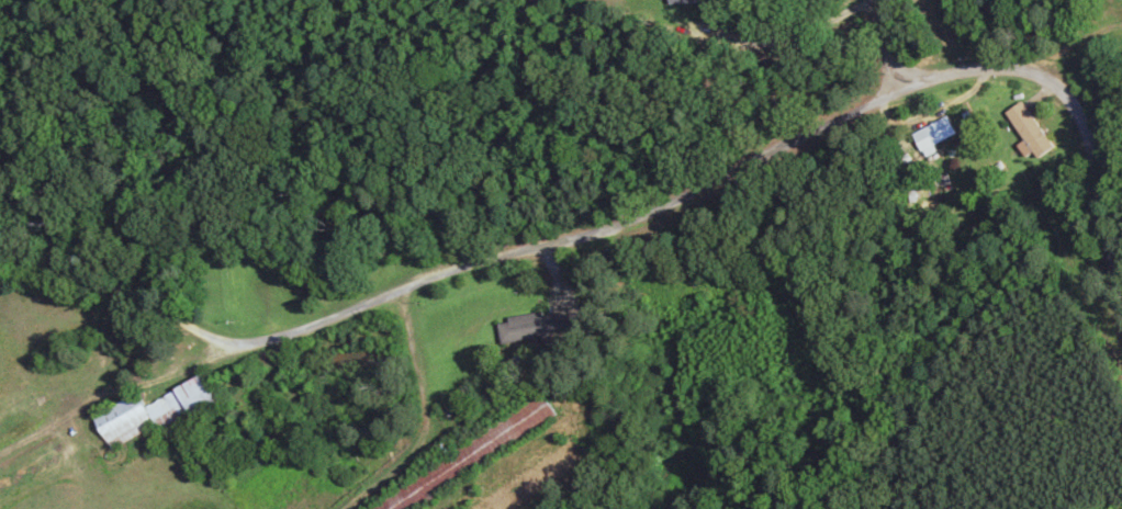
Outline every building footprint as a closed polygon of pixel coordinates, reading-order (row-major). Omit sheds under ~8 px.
[(1021,102),(1003,113),(1031,160),(1049,149),(1021,102)] [(918,153),(954,140),(946,120),(910,133),(918,153)] [(496,321),(500,348),(569,338),(566,312),(496,321)] [(154,428),(157,436),(217,407),(202,376),(139,406),(134,396),(90,417),(106,451),(154,428)] [(555,420),(541,397),(359,508),(412,508),(555,420)]
